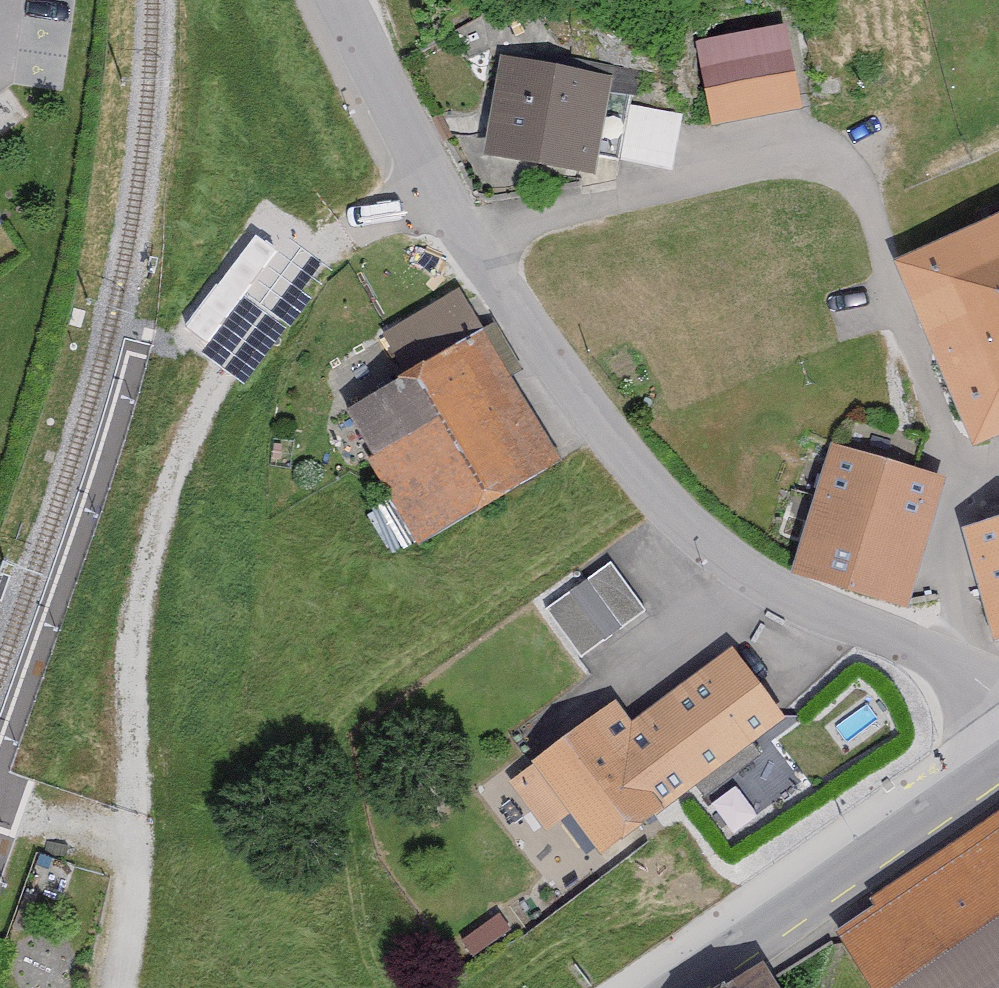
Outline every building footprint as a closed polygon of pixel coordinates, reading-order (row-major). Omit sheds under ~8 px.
[(787,33),(703,47),(716,128),(800,115),(787,33)] [(590,167),(605,84),(514,68),(499,151),(590,167)] [(681,160),(690,106),(635,97),(627,151),(681,160)] [(899,269),(981,448),(998,439),(998,223),(899,269)] [(277,253),(256,237),(186,325),(207,341),(277,253)] [(485,335),(462,295),(380,340),(405,385),(351,414),(379,464),(373,467),(418,547),(567,465),(492,331),(485,335)] [(908,613),(948,480),(913,469),(920,444),(850,423),(842,451),(833,449),(794,579),(908,613)] [(965,533),(995,643),(998,642),(998,524),(965,533)] [(546,600),(584,651),(651,601),(614,550),(546,600)] [(789,726),(736,651),(632,723),(617,702),(509,777),(547,832),(575,813),(604,855),(789,726)] [(836,934),(872,987),(998,987),(998,826),(836,934)] [(762,971),(737,987),(774,987),(762,971)]
